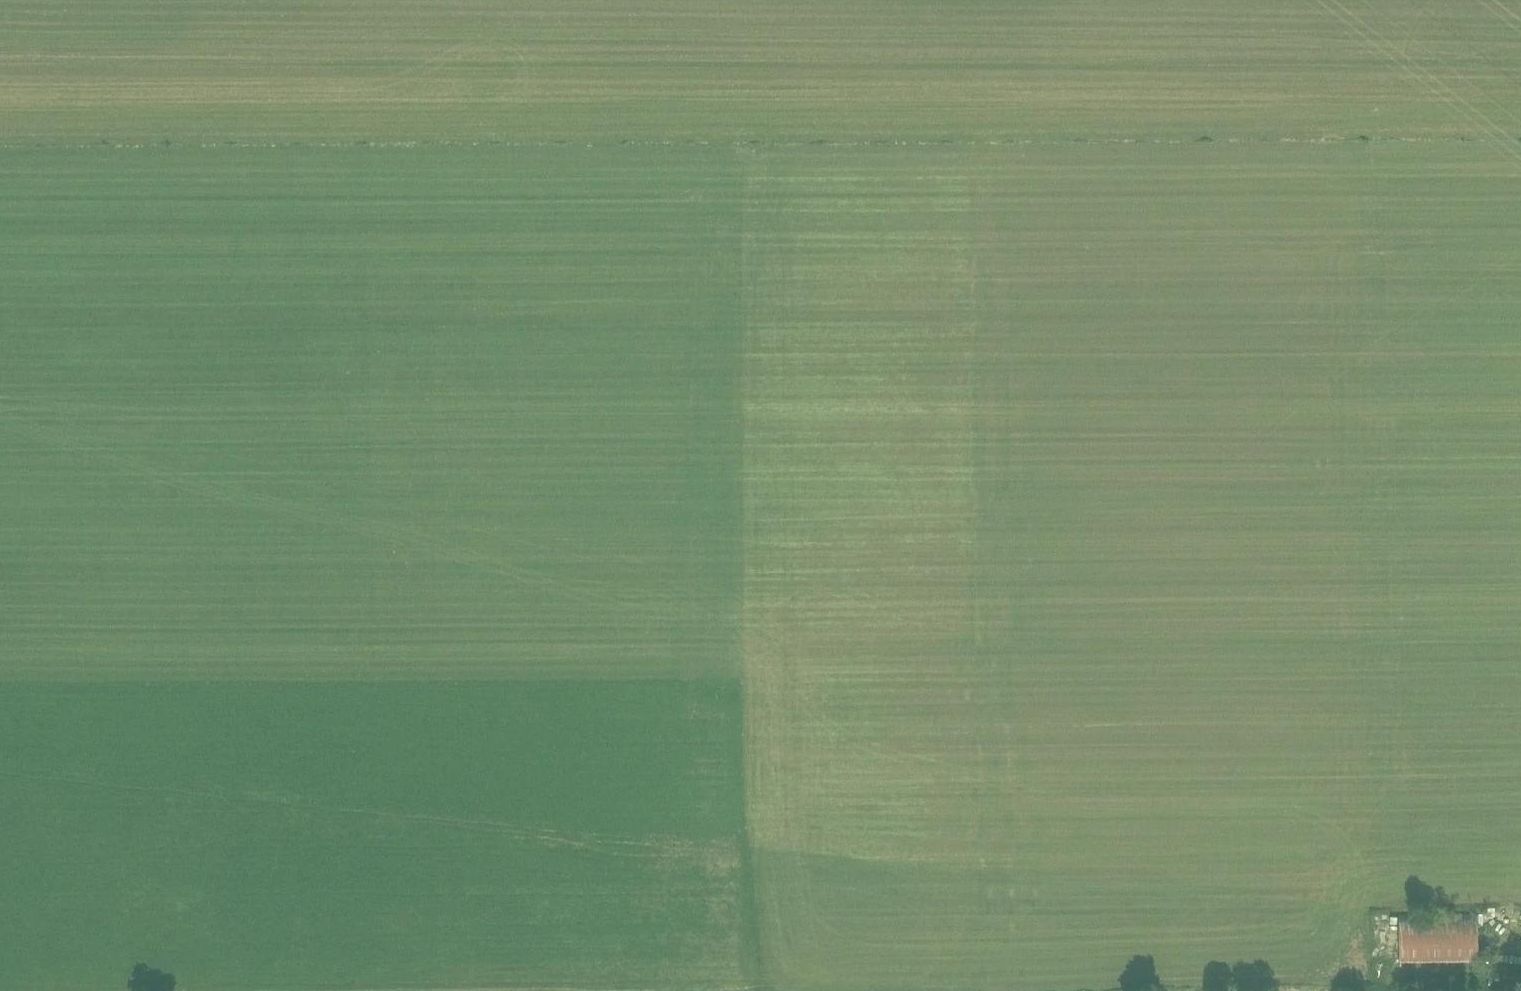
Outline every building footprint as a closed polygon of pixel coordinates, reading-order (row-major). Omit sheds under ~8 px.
[(1400,962),(1477,962),(1477,915),(1400,915),(1400,962)]
